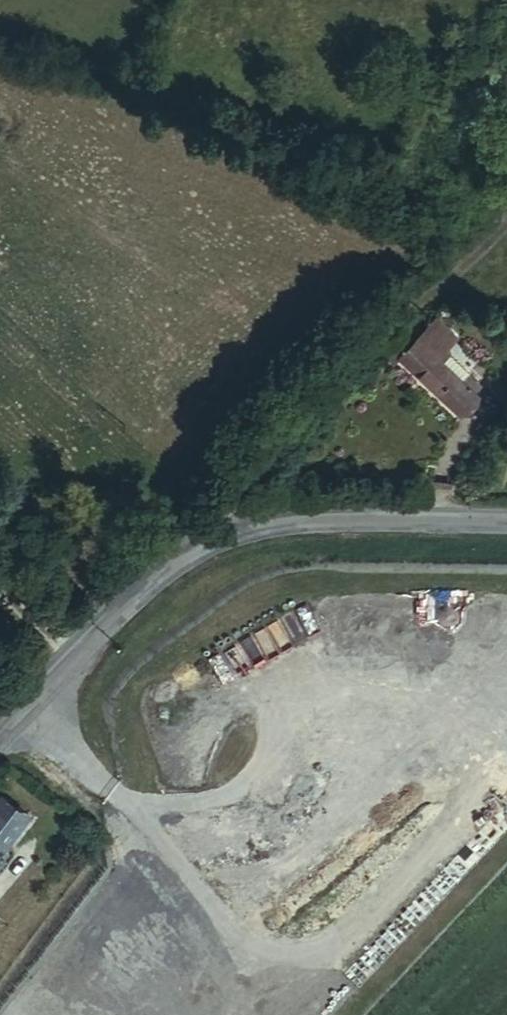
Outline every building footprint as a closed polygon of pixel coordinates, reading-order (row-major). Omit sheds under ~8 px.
[(452,355),(459,346),(437,325),(416,350),(472,401),(479,392),(471,385),(477,378),(452,355)] [(402,366),(412,355),(401,346),(386,362),(398,371),(402,366)] [(472,401),(416,350),(412,355),(402,366),(459,418),(474,403),(472,401)] [(22,824),(0,805),(0,845),(3,847),(22,824)]
